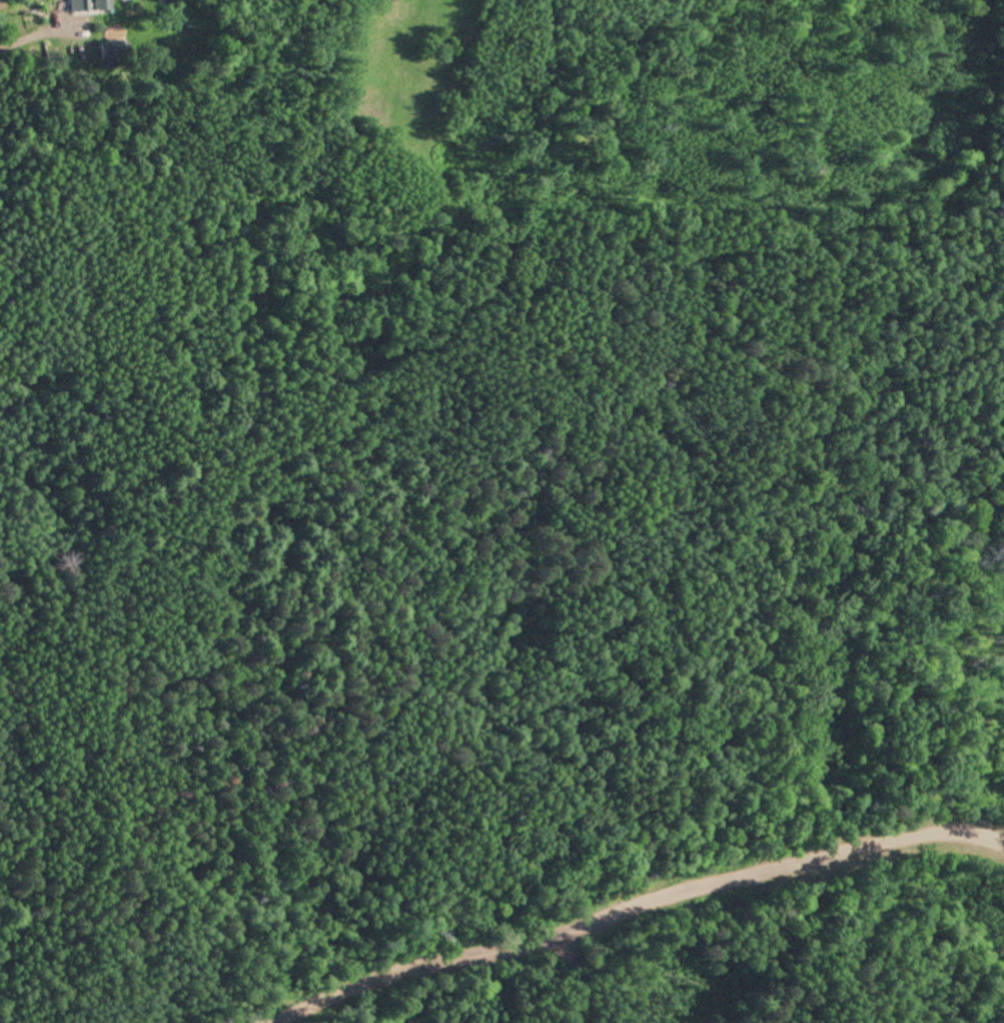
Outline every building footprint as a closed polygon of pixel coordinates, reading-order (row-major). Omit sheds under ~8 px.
[(97,11),(116,11),(116,0),(97,0),(97,11)] [(118,71),(118,62),(128,61),(127,41),(105,42),(106,72),(118,71)]
